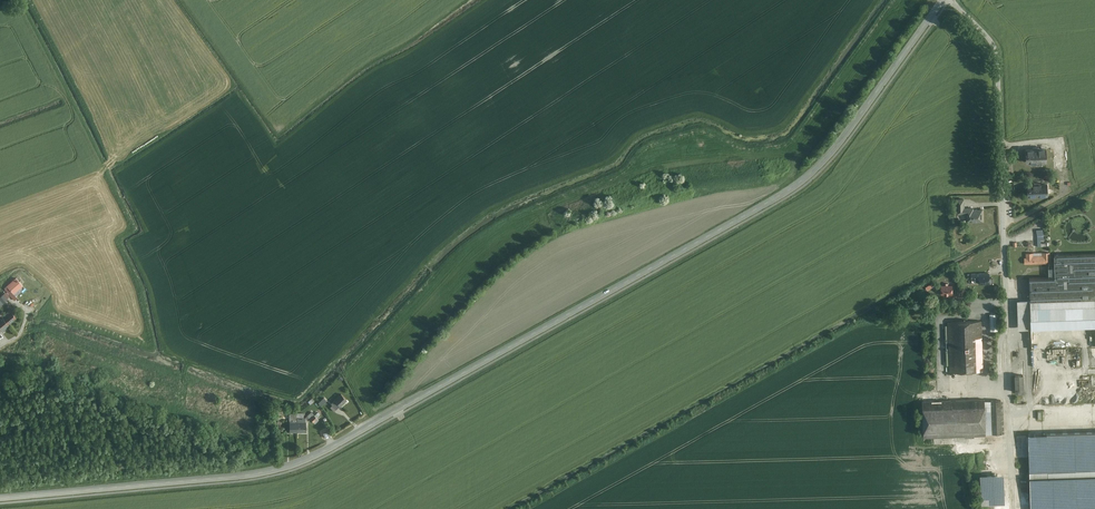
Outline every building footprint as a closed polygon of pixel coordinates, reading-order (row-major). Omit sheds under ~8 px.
[(1047,162),(1046,148),(1026,149),(1026,164),(1047,162)] [(1046,183),(1026,184),(1026,196),(1047,195),(1046,183)] [(964,198),(954,199),(954,214),(965,213),(966,222),(982,221),(982,208),(964,208),(964,198)] [(1023,254),(1023,265),(1049,264),(1049,253),(1023,254)] [(1052,255),(1052,277),(1027,278),(1028,300),(1029,330),(1094,328),(1094,253),(1052,255)] [(23,286),(15,277),(5,285),(14,295),(23,286)] [(952,285),(939,286),(940,295),(952,295),(952,285)] [(2,287),(0,288),(0,296),(4,301),(10,296),(2,287)] [(36,300),(39,303),(44,298),(41,295),(36,300)] [(1017,331),(1029,330),(1028,300),(1016,300),(1017,331)] [(9,310),(0,318),(0,328),(3,332),(17,319),(9,310)] [(982,321),(947,323),(949,373),(984,372),(982,321)] [(1021,375),(1013,375),(1013,392),(1022,392),(1021,375)] [(346,401),(339,394),(330,403),(337,410),(346,401)] [(327,401),(323,397),(318,402),(322,406),(327,401)] [(983,399),(921,401),(923,438),(984,436),(984,434),(1003,433),(1001,400),(983,401),(983,399)] [(308,416),(313,421),(320,414),(319,412),(316,415),(313,412),(308,416)] [(291,432),(299,432),(300,421),(291,421),(291,432)] [(299,432),(308,432),(308,421),(300,421),(299,432)] [(328,429),(322,431),(326,438),(331,436),(328,429)] [(1026,435),(1029,508),(1094,508),(1094,433),(1026,435)] [(978,474),(979,504),(1002,503),(1001,474),(978,474)]
